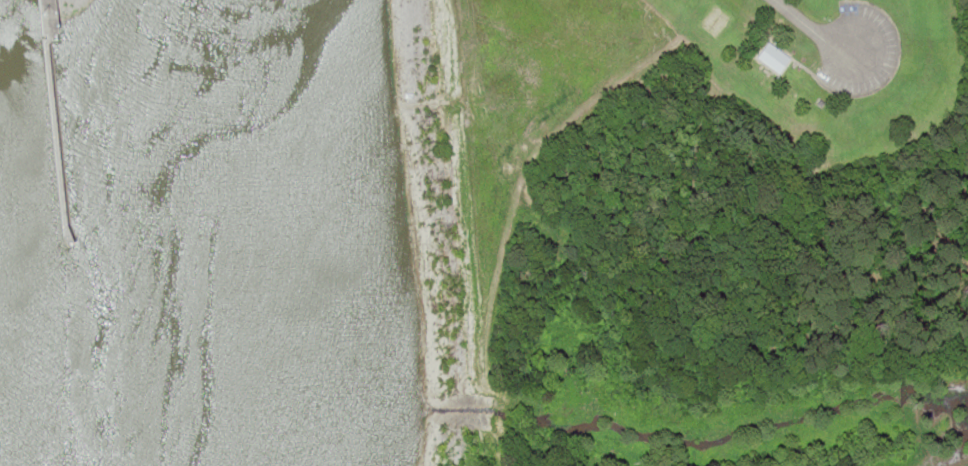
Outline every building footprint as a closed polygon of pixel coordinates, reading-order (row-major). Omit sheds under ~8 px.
[(789,59),(766,41),(755,55),(778,73),(789,59)]
